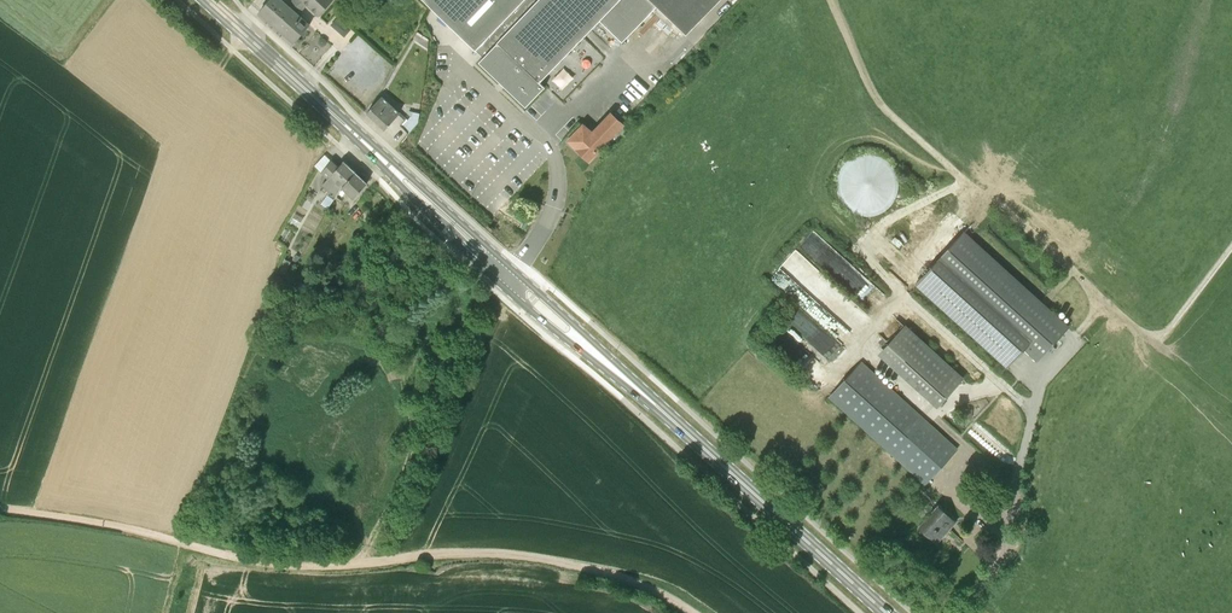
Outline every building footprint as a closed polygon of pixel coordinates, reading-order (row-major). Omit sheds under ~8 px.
[(268,3),(260,12),(294,43),(302,34),(310,24),(282,0),(270,0),(268,3)] [(303,0),(318,15),(333,0),(303,0)] [(479,54),(483,57),(478,62),(500,82),(498,84),(499,85),(500,83),(502,85),(504,86),(502,88),(503,88),(504,87),(526,107),(527,106),(545,88),(546,87),(540,81),(584,36),(599,20),(622,42),(657,6),(686,34),(719,0),(421,0),(479,54)] [(337,19),(331,26),(344,37),(350,30),(337,19)] [(567,67),(555,78),(565,88),(577,77),(567,67)] [(382,97),(375,104),(367,113),(385,129),(400,114),(382,97)] [(585,124),(580,129),(573,137),(579,143),(578,145),(576,147),(579,149),(578,149),(589,160),(598,151),(621,127),(624,123),(611,111),(593,131),(585,124)] [(404,123),(410,132),(418,123),(420,113),(413,112),(412,119),(410,120),(409,119),(404,123)] [(332,161),(321,172),(328,178),(323,184),(331,191),(328,194),(333,197),(341,188),(342,187),(356,172),(344,161),(338,167),(332,161)] [(367,183),(356,172),(342,187),(333,197),(334,199),(331,203),(337,207),(347,193),(351,197),(353,196),(354,197),(367,183)] [(1037,361),(1069,326),(964,231),(915,285),(1007,367),(1024,349),(1037,361)] [(291,260),(285,258),(280,271),(286,273),(291,260)] [(905,324),(878,354),(937,408),(964,378),(905,324)] [(863,359),(829,397),(925,484),(957,449),(948,440),(903,399),(904,397),(863,359)] [(938,506),(927,518),(919,526),(937,543),(938,542),(936,540),(945,530),(947,532),(956,522),(938,506)]
